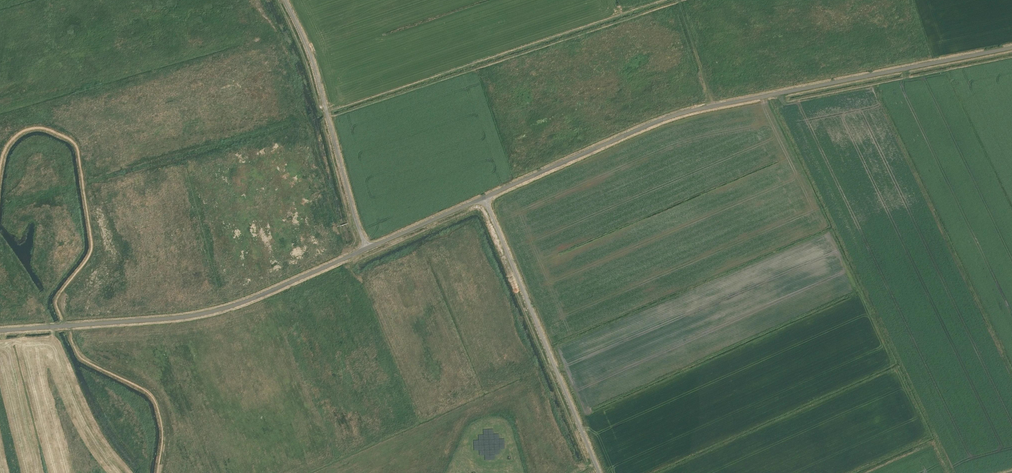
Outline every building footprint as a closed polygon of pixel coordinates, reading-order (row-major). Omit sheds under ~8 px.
[(473,440),(474,450),(479,450),(479,455),(485,455),(485,460),(495,460),(495,454),(500,454),(500,449),(505,449),(504,438),(499,439),(499,434),(494,434),(493,429),(483,429),(483,434),(478,435),(479,440),(473,440)]
